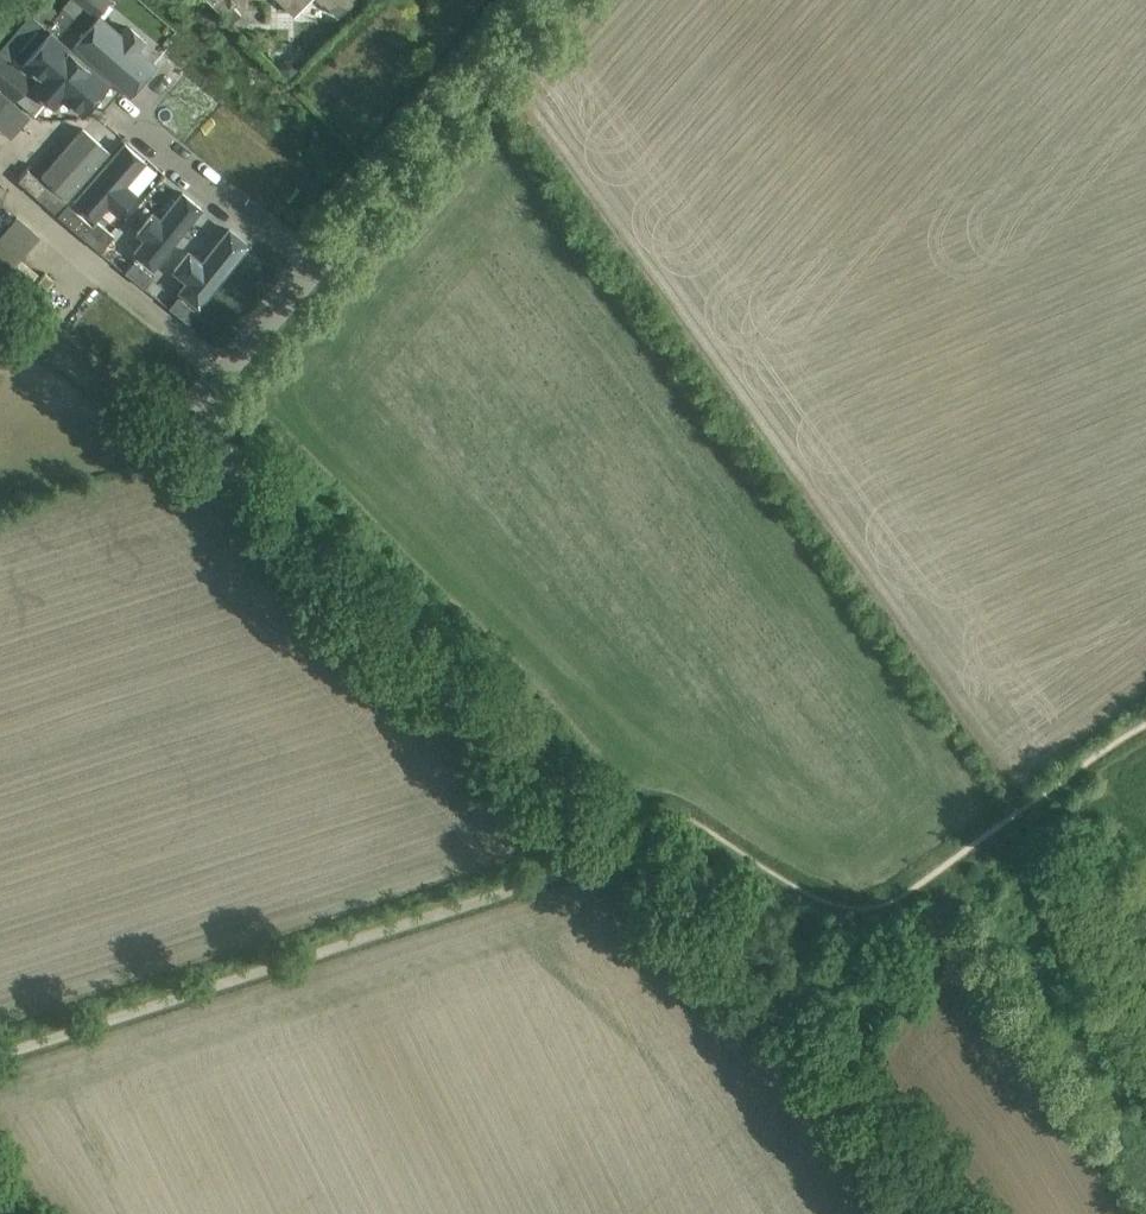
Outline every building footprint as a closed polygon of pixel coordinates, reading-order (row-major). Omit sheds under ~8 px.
[(110,0),(69,0),(63,7),(74,16),(83,6),(96,17),(111,0),(110,0)] [(237,2),(235,0),(218,0),(213,4),(232,23),(241,14),(233,5),(237,2)] [(292,13),(306,0),(279,0),(292,13)] [(338,15),(353,1),(352,0),(323,0),(338,15)] [(63,7),(52,19),(46,26),(57,36),(71,19),(74,16),(63,7)] [(28,15),(0,48),(0,53),(1,54),(9,61),(40,25),(31,17),(28,15)] [(73,47),(130,95),(157,63),(100,15),(73,47)] [(48,32),(21,64),(37,77),(29,86),(55,107),(62,98),(82,115),(109,83),(48,32)] [(2,89),(15,100),(32,79),(9,61),(1,54),(0,53),(0,88),(2,89)] [(278,67),(289,78),(300,67),(294,61),(284,60),(278,67)] [(67,198),(108,150),(82,127),(41,175),(49,182),(52,185),(67,198)] [(124,142),(73,201),(95,220),(107,205),(120,216),(138,195),(126,184),(146,161),(124,142)] [(18,180),(37,196),(46,185),(27,169),(18,180)] [(37,196),(58,214),(67,203),(70,200),(67,198),(52,185),(49,182),(46,185),(37,196)] [(153,273),(200,215),(179,197),(131,255),(153,273)] [(67,203),(58,214),(76,231),(86,220),(67,203)] [(17,215),(0,235),(0,270),(6,275),(40,235),(17,215)] [(94,227),(86,220),(76,231),(100,252),(110,241),(114,236),(98,222),(94,227)] [(247,248),(230,234),(183,293),(199,306),(247,248)] [(125,272),(145,287),(154,276),(134,260),(125,272)] [(164,263),(154,276),(145,287),(162,301),(181,277),(164,263)] [(169,307),(189,323),(198,312),(178,296),(169,307)] [(9,1205),(0,1191),(0,1210),(9,1205)]
